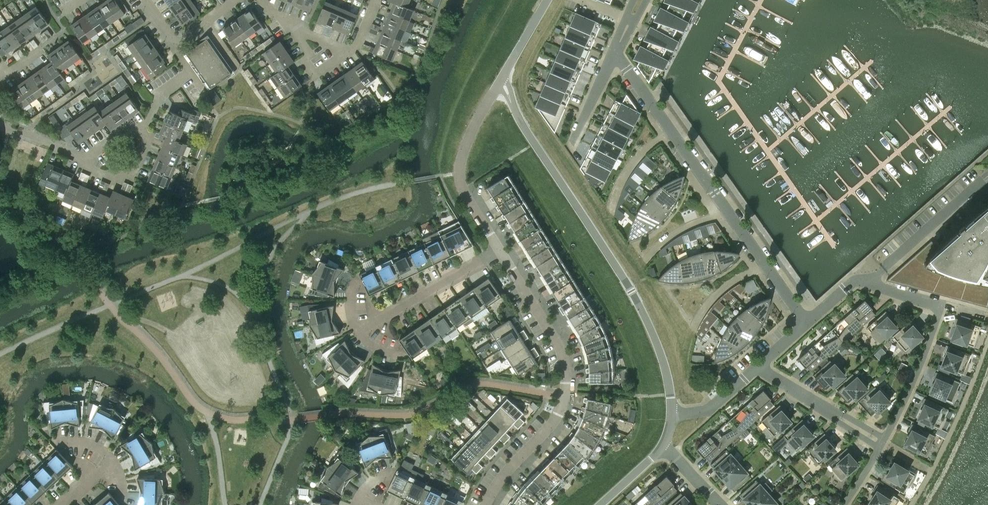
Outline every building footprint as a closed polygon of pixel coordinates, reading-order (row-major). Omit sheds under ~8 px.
[(106,1),(118,18),(125,13),(129,11),(125,5),(121,0),(117,0),(116,1),(116,0),(107,0),(106,1)] [(191,0),(179,0),(170,6),(176,15),(193,3),(191,0)] [(302,8),(310,11),(315,0),(305,0),(302,8)] [(692,0),(664,0),(664,1),(670,3),(666,10),(661,7),(660,8),(689,22),(682,19),(687,9),(692,11),(695,2),(698,3),(699,3),(692,0)] [(118,18),(106,1),(99,6),(111,23),(118,18)] [(317,21),(325,24),(334,5),(326,1),(317,21)] [(394,2),(394,3),(390,12),(410,20),(414,10),(407,7),(407,8),(394,2)] [(200,12),(193,3),(176,15),(182,24),(200,12)] [(341,8),(334,5),(325,24),(333,27),(341,8)] [(29,12),(41,29),(49,24),(37,6),(29,12)] [(111,23),(99,6),(92,11),(104,28),(111,23)] [(349,11),(341,8),(333,27),(341,31),(349,11)] [(650,27),(679,41),(672,38),(677,28),(682,30),(685,21),(688,23),(689,22),(660,8),(654,20),(660,22),(656,29),(651,26),(650,27)] [(243,14),(256,31),(263,26),(251,9),(243,14)] [(92,11),(85,16),(97,33),(104,28),(92,11)] [(357,15),(349,11),(341,31),(349,34),(357,15)] [(29,12),(22,16),(35,33),(41,29),(29,12)] [(390,12),(386,22),(405,30),(410,20),(390,12)] [(576,13),(571,25),(596,36),(600,27),(597,26),(599,23),(576,13)] [(243,14),(237,19),(249,36),(256,31),(243,14)] [(28,38),(35,33),(22,16),(16,21),(28,38)] [(78,20),(90,38),(97,33),(85,16),(78,20)] [(132,23),(135,28),(145,21),(141,17),(132,23)] [(237,19),(230,24),(242,41),(249,36),(237,19)] [(90,38),(78,20),(71,25),(83,43),(90,38)] [(21,43),(28,38),(16,21),(9,26),(21,43)] [(382,32),(401,40),(405,30),(386,22),(382,32)] [(234,46),(242,41),(230,24),(222,29),(223,30),(227,35),(234,46)] [(571,25),(566,36),(591,47),(595,39),(594,38),(595,35),(596,36),(571,25)] [(2,31),(14,48),(21,43),(9,26),(2,31)] [(641,45),(640,46),(668,61),(669,60),(662,57),(667,47),(672,49),(675,40),(678,42),(679,41),(650,27),(644,39),(650,41),(646,48),(641,45)] [(47,29),(44,32),(48,38),(52,36),(47,29)] [(119,34),(121,38),(128,33),(125,30),(119,34)] [(223,30),(218,33),(222,38),(227,35),(223,30)] [(14,48),(2,31),(0,32),(0,44),(3,47),(7,53),(14,48)] [(48,38),(44,32),(40,34),(45,41),(48,38)] [(378,42),(397,50),(401,40),(382,32),(378,42)] [(121,38),(119,34),(112,39),(114,43),(121,38)] [(133,53),(150,41),(145,34),(128,46),(133,53)] [(566,36),(561,48),(586,59),(590,50),(589,50),(590,47),(591,48),(591,47),(566,36)] [(232,74),(227,66),(207,38),(186,53),(211,88),(232,74)] [(263,42),(266,46),(273,41),(270,38),(263,42)] [(34,39),(30,41),(35,48),(38,45),(34,39)] [(114,43),(112,39),(105,44),(107,48),(114,43)] [(62,45),(74,62),(81,57),(69,40),(62,45)] [(35,48),(30,41),(26,44),(31,51),(35,48)] [(150,41),(133,53),(138,60),(155,48),(150,41)] [(270,63),(287,51),(280,41),(263,53),(270,63)] [(263,42),(256,47),(259,51),(266,46),(263,42)] [(392,61),(397,50),(378,42),(375,48),(364,44),(362,48),(373,52),(373,53),(392,61)] [(105,44),(98,49),(100,52),(107,48),(105,44)] [(74,62),(62,45),(55,50),(67,67),(74,62)] [(668,61),(640,46),(634,58),(640,60),(637,65),(649,82),(657,66),(662,68),(665,59),(668,61)] [(256,47),(250,52),(252,56),(259,51),(256,47)] [(20,48),(16,51),(21,58),(25,55),(20,48)] [(160,55),(155,48),(138,60),(143,67),(160,55)] [(561,48),(556,59),(581,70),(585,62),(584,61),(585,59),(586,59),(561,48)] [(100,52),(98,49),(91,53),(94,57),(100,52)] [(47,55),(52,62),(52,61),(60,72),(67,67),(55,50),(47,55)] [(21,58),(16,51),(12,54),(17,60),(21,58)] [(270,63),(277,72),(277,73),(288,65),(288,66),(294,62),(287,51),(270,63)] [(245,60),(252,56),(250,52),(243,57),(245,60)] [(118,63),(122,61),(117,54),(114,56),(118,63)] [(160,55),(143,67),(151,78),(166,67),(163,63),(165,62),(160,55)] [(556,59),(551,71),(576,82),(580,74),(579,73),(580,70),(581,71),(581,70),(556,59)] [(45,66),(57,83),(65,78),(60,72),(52,61),(52,62),(45,66)] [(127,68),(122,61),(118,63),(123,70),(127,68)] [(353,68),(365,85),(375,78),(363,61),(353,68)] [(295,75),(288,66),(288,65),(277,73),(277,72),(271,77),(278,87),(295,75)] [(45,66),(39,71),(51,88),(57,83),(45,66)] [(128,77),(132,74),(127,68),(123,70),(128,77)] [(244,71),(249,78),(253,75),(248,68),(244,71)] [(353,68),(345,74),(357,91),(365,85),(353,68)] [(82,74),(84,77),(91,73),(88,69),(82,74)] [(32,76),(44,93),(51,88),(39,71),(32,76)] [(551,71),(546,83),(571,94),(575,85),(574,85),(575,82),(576,82),(551,71)] [(82,74),(75,79),(77,82),(84,77),(82,74)] [(132,74),(128,77),(133,84),(137,81),(132,74)] [(336,80),(348,97),(357,91),(345,74),(336,80)] [(249,78),(254,85),(258,82),(253,75),(249,78)] [(302,86),(295,75),(278,87),(285,97),(302,86)] [(25,81),(37,98),(44,93),(32,76),(25,81)] [(116,78),(109,83),(112,87),(119,82),(116,78)] [(77,82),(75,79),(68,83),(70,87),(77,82)] [(327,86),(339,103),(348,97),(336,80),(327,86)] [(18,85),(30,103),(37,98),(25,81),(18,85)] [(109,83),(102,88),(105,92),(112,87),(109,83)] [(546,83),(541,94),(566,105),(570,97),(569,96),(570,93),(571,94),(546,83)] [(30,103),(18,85),(11,91),(23,108),(30,103)] [(339,103),(327,86),(318,93),(330,110),(339,103)] [(381,96),(385,93),(380,86),(377,89),(381,96)] [(102,88),(96,93),(98,96),(105,92),(102,88)] [(263,97),(267,95),(262,88),(258,91),(263,97)] [(65,94),(68,98),(75,93),(72,90),(65,94)] [(213,105),(221,100),(214,90),(206,95),(213,105)] [(78,96),(80,100),(87,95),(84,91),(78,96)] [(91,101),(98,96),(96,93),(89,98),(91,101)] [(127,93),(120,98),(132,115),(139,110),(127,93)] [(68,98),(65,94),(58,99),(61,103),(68,98)] [(566,106),(566,105),(541,94),(536,106),(538,107),(537,108),(555,132),(565,108),(564,108),(565,105),(566,106)] [(610,111),(634,124),(640,113),(638,112),(639,111),(627,94),(622,103),(618,101),(616,105),(614,103),(610,111)] [(263,97),(268,104),(272,102),(267,95),(263,97)] [(78,96),(71,101),(73,105),(80,100),(78,96)] [(362,99),(367,106),(371,103),(366,96),(362,99)] [(132,115),(120,98),(113,103),(125,120),(132,115)] [(61,103),(58,99),(52,104),(54,108),(61,103)] [(362,99),(359,102),(363,108),(364,108),(367,106),(362,99)] [(73,105),(71,101),(64,106),(67,109),(73,105)] [(113,103),(106,108),(118,125),(125,120),(113,103)] [(54,108),(52,104),(45,109),(47,113),(54,108)] [(95,106),(88,111),(100,128),(106,124),(107,123),(99,112),(100,112),(95,106)] [(106,108),(100,112),(99,112),(107,123),(106,124),(111,130),(118,125),(106,108)] [(190,112),(199,116),(201,112),(191,108),(190,112)] [(45,109),(38,114),(40,117),(47,113),(45,109)] [(165,122),(183,130),(188,119),(197,123),(200,116),(199,116),(190,112),(181,109),(178,114),(169,111),(165,122)] [(348,109),(345,111),(349,118),(352,116),(353,116),(348,109)] [(88,111),(81,116),(93,133),(100,128),(88,111)] [(345,111),(341,114),(346,121),(349,118),(345,111)] [(608,114),(604,123),(628,135),(634,124),(610,111),(609,112),(611,112),(609,115),(608,114)] [(40,117),(38,114),(31,119),(34,122),(40,117)] [(81,116),(74,121),(86,138),(93,133),(81,116)] [(79,143),(86,138),(74,121),(67,126),(65,123),(61,127),(67,136),(72,133),(79,143)] [(183,130),(165,122),(160,134),(167,137),(167,136),(179,141),(183,130)] [(628,135),(604,123),(605,124),(604,126),(602,126),(598,134),(622,147),(628,135)] [(596,137),(592,145),(617,158),(622,147),(598,134),(599,135),(598,138),(596,137)] [(167,136),(167,137),(162,147),(181,155),(183,156),(188,144),(179,141),(167,136)] [(617,158),(592,145),(593,146),(592,149),(590,148),(586,156),(611,169),(617,158)] [(181,155),(162,147),(157,158),(176,166),(181,155)] [(611,169),(586,156),(587,157),(586,160),(585,159),(580,168),(592,185),(597,176),(605,180),(611,169)] [(652,169),(656,164),(647,156),(642,161),(652,169)] [(176,166),(157,158),(153,169),(172,177),(176,166)] [(46,184),(56,189),(64,169),(54,165),(53,166),(47,163),(38,185),(44,187),(46,184)] [(634,172),(643,179),(648,174),(638,166),(634,172)] [(74,174),(64,169),(56,189),(65,193),(66,193),(71,181),(72,181),(74,174)] [(172,177),(153,169),(148,181),(167,189),(172,177)] [(488,193),(491,191),(493,196),(494,196),(514,184),(508,175),(485,189),(488,193)] [(684,178),(682,176),(679,177),(676,178),(673,179),(670,181),(667,182),(664,184),(661,186),(677,200),(679,197),(680,194),(681,191),(682,187),(683,184),(684,181),(684,178)] [(631,177),(627,183),(635,189),(639,184),(631,177)] [(73,204),(81,185),(72,181),(71,181),(66,193),(65,193),(62,200),(73,204)] [(496,200),(499,205),(519,192),(514,184),(494,196),(493,196),(490,198),(493,202),(496,200)] [(91,189),(81,185),(73,204),(83,208),(91,189)] [(677,200),(661,186),(658,188),(656,190),(653,192),(651,194),(670,211),(672,208),(674,205),(676,203),(677,200)] [(93,212),(101,193),(91,189),(83,208),(93,212)] [(624,189),(621,195),(626,199),(631,194),(624,189)] [(116,214),(124,195),(113,190),(110,197),(111,197),(106,210),(116,214)] [(504,213),(524,201),(519,192),(499,205),(496,206),(498,211),(501,209),(504,213)] [(110,197),(101,193),(93,212),(103,217),(106,210),(111,197),(110,197)] [(670,211),(651,194),(649,197),(646,199),(644,202),(642,204),(662,221),(664,219),(666,216),(668,214),(670,211)] [(134,199),(124,195),(116,214),(126,218),(134,199)] [(510,222),(530,210),(524,201),(504,213),(501,215),(504,219),(507,218),(510,222)] [(984,206),(974,214),(970,218),(958,229),(951,235),(942,244),(931,241),(886,280),(987,307),(987,304),(987,203),(984,206)] [(637,213),(635,216),(651,230),(654,228),(657,226),(659,223),(662,221),(642,204),(640,207),(638,210),(637,213)] [(617,208),(615,216),(619,219),(624,214),(617,208)] [(515,231),(535,219),(530,210),(510,222),(507,224),(509,228),(512,226),(515,231)] [(58,216),(55,222),(63,225),(66,219),(58,216)] [(628,240),(630,240),(633,239),(636,238),(639,236),(642,235),(645,233),(648,231),(651,230),(635,216),(634,219),(633,222),(632,225),(631,228),(630,231),(629,234),(628,237),(628,240)] [(518,242),(541,227),(535,219),(515,231),(518,236),(515,238),(518,242)] [(439,231),(451,256),(474,245),(459,221),(439,231)] [(715,232),(721,231),(716,223),(712,224),(715,232)] [(702,237),(709,234),(706,225),(700,227),(702,237)] [(526,248),(546,236),(541,227),(518,242),(520,245),(523,243),(526,248)] [(690,240),(697,238),(694,230),(687,233),(690,240)] [(424,243),(434,264),(451,256),(439,231),(423,239),(424,243)] [(526,255),(528,259),(551,244),(546,236),(526,248),(529,253),(526,255)] [(677,244),(684,242),(682,236),(676,239),(677,244)] [(408,251),(418,272),(434,264),(424,243),(408,251)] [(534,261),(537,266),(557,253),(551,244),(528,259),(531,263),(534,261)] [(718,250),(714,251),(721,271),(724,269),(726,267),(729,265),(732,262),(734,260),(736,258),(739,255),(737,253),(734,252),(730,251),(727,251),(724,251),(721,250),(718,250)] [(392,258),(402,279),(418,272),(408,251),(392,258)] [(701,252),(709,277),(712,275),(715,274),(718,272),(721,271),(714,251),(711,251),(708,251),(704,252),(701,252)] [(689,256),(696,281),(700,280),(703,279),(706,278),(709,277),(701,252),(698,253),(695,254),(692,255),(689,256)] [(537,272),(539,276),(562,262),(557,253),(537,266),(540,270),(537,272)] [(677,263),(683,283),(686,282),(690,282),(693,282),(696,281),(689,256),(686,258),(682,259),(680,261),(677,263)] [(376,266),(386,287),(402,279),(392,258),(376,266)] [(317,268),(312,273),(337,282),(339,276),(344,269),(335,266),(336,263),(329,259),(327,263),(319,260),(317,268)] [(545,278),(547,283),(568,270),(562,262),(539,276),(541,280),(545,278)] [(658,280),(661,281),(664,281),(668,282),(671,282),(674,283),(677,283),(680,283),(683,283),(677,263),(674,264),(671,266),(669,268),(667,270),(664,272),(662,275),(660,277),(658,280)] [(386,287),(376,266),(359,274),(369,295),(386,287)] [(547,290),(550,293),(573,279),(568,270),(547,283),(550,288),(547,290)] [(334,288),(337,282),(312,273),(312,280),(308,293),(324,296),(325,293),(335,296),(334,288)] [(489,277),(473,288),(487,307),(502,297),(489,277)] [(555,295),(558,300),(578,288),(573,279),(550,293),(552,297),(555,295)] [(740,284),(734,288),(740,294),(745,289),(740,284)] [(473,288),(459,298),(474,321),(489,311),(487,307),(473,288)] [(558,307),(561,311),(584,297),(578,288),(558,300),(561,305),(558,307)] [(723,296),(729,301),(733,296),(728,292),(723,296)] [(566,313),(569,318),(589,305),(584,297),(561,311),(563,315),(566,313)] [(459,298),(444,309),(457,328),(463,324),(464,324),(464,325),(465,325),(466,325),(467,325),(474,321),(459,298)] [(770,300),(768,298),(765,299),(762,300),(759,301),(756,303),(753,304),(750,306),(747,308),(763,322),(765,319),(766,316),(767,313),(768,310),(769,306),(769,303),(770,300)] [(838,337),(843,343),(875,314),(871,310),(873,308),(865,300),(844,318),(848,324),(838,337)] [(720,311),(725,306),(719,301),(714,306),(720,311)] [(323,303),(307,304),(309,311),(310,318),(309,325),(334,319),(333,313),(334,305),(324,307),(323,303)] [(569,324),(572,328),(595,314),(589,305),(569,318),(572,322),(569,324)] [(763,322),(747,308),(744,310),(742,312),(739,314),(737,316),(756,333),(758,330),(760,328),(762,325),(763,322)] [(444,309),(429,319),(442,338),(457,328),(444,309)] [(710,310),(706,316),(711,321),(716,316),(710,310)] [(880,342),(896,327),(888,318),(890,316),(885,311),(867,327),(872,333),(871,334),(872,335),(873,336),(875,339),(876,340),(877,341),(878,340),(880,342)] [(577,330),(580,335),(600,323),(595,314),(572,328),(574,332),(577,330)] [(491,331),(496,340),(515,329),(512,324),(518,320),(515,316),(509,320),(509,319),(496,327),(491,331)] [(756,333),(737,316),(734,319),(732,321),(730,324),(728,326),(748,343),(750,341),(752,338),(754,336),(756,333)] [(979,337),(979,335),(978,334),(980,326),(956,318),(953,325),(956,326),(952,339),(974,346),(975,346),(976,345),(977,343),(978,339),(979,337)] [(334,319),(309,325),(313,331),(316,345),(331,338),(331,335),(340,333),(336,325),(334,319)] [(429,319),(414,329),(427,348),(442,338),(429,319)] [(911,345),(921,336),(913,327),(916,325),(911,319),(892,336),(898,342),(897,343),(898,345),(899,347),(902,350),(903,351),(905,352),(912,346),(911,345)] [(581,346),(584,344),(605,334),(600,323),(580,335),(582,340),(579,342),(581,346)] [(748,343),(728,326),(726,329),(724,332),(723,335),(721,338),(737,352),(740,350),(743,348),(745,346),(748,343)] [(702,338),(706,333),(700,327),(697,334),(702,338)] [(412,359),(427,348),(414,329),(399,340),(412,359)] [(517,333),(515,329),(496,340),(502,348),(526,333),(524,329),(517,333)] [(507,357),(525,346),(523,341),(529,337),(526,333),(502,348),(507,357)] [(584,354),(587,353),(609,345),(605,334),(584,344),(585,349),(582,350),(584,354)] [(843,343),(838,337),(823,346),(819,340),(798,359),(805,368),(807,367),(811,371),(843,343)] [(737,352),(721,338),(720,341),(718,344),(717,347),(716,350),(716,353),(715,356),(714,359),(714,362),(717,361),(720,360),(723,359),(726,358),(729,357),(732,355),(735,353),(737,352)] [(335,370),(353,352),(349,348),(345,340),(338,347),(335,344),(322,354),(332,364),(335,370)] [(612,357),(609,345),(587,353),(588,358),(584,359),(585,363),(589,362),(612,357)] [(963,374),(964,374),(965,372),(966,370),(968,367),(968,365),(969,363),(968,362),(971,354),(947,345),(944,352),(947,353),(942,366),(962,373),(963,374)] [(528,350),(525,346),(507,357),(513,366),(537,351),(534,347),(528,350)] [(537,351),(513,366),(518,375),(525,371),(537,364),(533,359),(539,355),(537,351)] [(357,356),(353,352),(335,370),(341,373),(338,376),(348,387),(361,369),(358,367),(365,360),(357,356)] [(589,362),(589,367),(586,368),(586,372),(589,372),(613,369),(612,357),(589,362)] [(832,384),(833,385),(844,375),(842,374),(843,373),(842,370),(839,367),(837,365),(836,366),(834,364),(834,365),(830,360),(813,375),(826,390),(832,384)] [(901,362),(898,368),(905,371),(908,365),(901,362)] [(380,394),(385,374),(386,369),(380,368),(373,363),(370,373),(367,372),(364,379),(361,387),(360,390),(374,393),(375,391),(380,394)] [(948,374),(949,372),(951,369),(942,366),(940,371),(948,374)] [(392,370),(386,369),(385,374),(380,394),(388,393),(401,396),(402,380),(399,379),(401,369),(392,370)] [(613,382),(613,369),(589,372),(589,377),(586,377),(586,382),(613,382)] [(957,392),(958,390),(957,390),(960,382),(936,371),(933,378),(936,380),(931,392),(952,401),(953,402),(954,400),(955,398),(957,394),(957,392)] [(865,387),(866,386),(864,383),(861,381),(859,378),(858,379),(857,378),(852,373),(835,388),(848,403),(854,397),(855,398),(866,389),(865,387)] [(969,383),(971,377),(962,373),(961,375),(960,379),(969,383)] [(445,377),(440,380),(444,387),(449,383),(445,377)] [(878,411),(889,402),(887,400),(888,399),(887,397),(884,394),(882,392),(881,392),(879,391),(875,386),(858,401),(871,416),(877,410),(878,411)] [(737,427),(741,433),(774,404),(770,400),(771,399),(763,390),(742,408),(747,414),(737,427)] [(493,402),(496,399),(490,393),(487,397),(493,402)] [(587,403),(586,407),(586,408),(608,415),(611,402),(584,397),(583,401),(587,403)] [(462,401),(468,406),(471,403),(465,398),(462,401)] [(500,405),(521,425),(525,422),(519,417),(523,412),(513,403),(508,398),(500,405)] [(923,410),(919,418),(919,419),(926,422),(938,427),(935,433),(944,438),(947,432),(940,428),(942,427),(943,425),(944,421),(945,419),(946,417),(944,417),(948,409),(925,398),(921,405),(924,406),(923,410)] [(66,424),(63,399),(57,402),(43,403),(47,419),(51,418),(51,428),(59,425),(66,424)] [(70,400),(63,399),(66,424),(72,424),(80,426),(79,416),(82,416),(82,415),(86,416),(87,408),(83,408),(84,399),(70,400)] [(93,417),(88,426),(97,427),(102,430),(114,407),(116,404),(110,401),(107,407),(100,403),(99,406),(94,403),(90,416),(92,417),(93,417)] [(535,411),(538,407),(533,401),(529,405),(535,411)] [(476,408),(471,403),(468,406),(473,411),(476,408)] [(774,435),(790,421),(782,412),(784,410),(780,404),(761,421),(766,427),(765,428),(767,430),(770,433),(770,434),(771,435),(772,434),(774,435)] [(521,425),(500,405),(493,413),(509,428),(513,424),(518,429),(521,425)] [(586,408),(586,407),(582,406),(581,410),(584,412),(583,417),(604,427),(608,415),(586,408)] [(119,413),(114,407),(102,430),(108,433),(114,439),(118,430),(121,432),(126,426),(122,424),(126,416),(119,413)] [(447,415),(453,420),(456,417),(450,412),(447,415)] [(487,420),(507,440),(511,437),(505,432),(509,428),(493,413),(487,420)] [(581,421),(579,425),(579,426),(599,438),(604,427),(583,417),(580,415),(578,419),(581,421)] [(462,422),(456,417),(453,420),(459,426),(462,422)] [(784,436),(772,446),(776,452),(789,441),(788,442),(789,443),(789,444),(792,447),(793,448),(794,449),(795,448),(796,450),(812,435),(807,429),(804,426),(807,424),(802,418),(783,435),(784,436)] [(480,428),(495,443),(499,439),(504,444),(507,440),(487,420),(480,428)] [(932,446),(932,444),(931,443),(935,435),(912,423),(909,430),(912,432),(905,444),(918,450),(918,452),(926,456),(928,453),(929,451),(931,448),(932,446)] [(579,426),(579,425),(576,424),(574,427),(577,429),(574,434),(593,448),(599,438),(579,426)] [(431,426),(428,433),(433,435),(436,428),(431,426)] [(741,433),(737,427),(736,427),(722,436),(717,430),(696,449),(704,458),(705,457),(709,461),(741,433)] [(473,435),(493,455),(497,451),(491,447),(495,443),(480,428),(473,435)] [(376,435),(369,436),(378,459),(384,457),(393,457),(389,448),(392,447),(391,439),(386,441),(384,435),(386,434),(384,429),(375,433),(376,435)] [(741,434),(744,438),(749,433),(746,430),(741,434)] [(130,456),(152,443),(147,438),(143,431),(136,436),(133,432),(127,437),(129,440),(120,445),(127,450),(130,456)] [(438,434),(444,439),(447,436),(441,431),(438,434)] [(572,437),(569,442),(586,458),(593,448),(574,434),(572,432),(569,435),(572,437)] [(819,464),(835,450),(827,440),(829,438),(824,433),(806,449),(811,456),(810,456),(812,459),(814,462),(816,463),(817,462),(819,464)] [(466,443),(481,458),(485,454),(490,458),(493,455),(473,435),(466,443)] [(378,459),(369,436),(364,440),(356,443),(359,451),(355,452),(359,459),(362,458),(366,467),(372,462),(378,459)] [(452,441),(447,436),(444,439),(449,445),(452,441)] [(586,458),(569,442),(565,446),(562,443),(559,446),(579,465),(586,458)] [(152,443),(130,456),(133,461),(135,469),(144,464),(145,467),(161,461),(154,450),(152,443)] [(459,450),(480,470),(483,466),(478,461),(481,458),(466,443),(459,450)] [(558,452),(554,456),(571,473),(579,465),(559,446),(556,450),(558,452)] [(847,473),(857,464),(849,455),(852,452),(847,447),(828,463),(834,470),(833,471),(834,472),(835,474),(837,477),(839,479),(841,480),(848,474),(847,473)] [(43,462),(59,479),(73,466),(57,449),(43,462)] [(333,463),(327,467),(348,482),(352,477),(359,472),(351,466),(353,464),(340,450),(331,461),(331,462),(333,463)] [(480,470),(459,450),(451,458),(457,463),(467,473),(471,469),(476,473),(480,470)] [(715,469),(723,478),(738,464),(730,454),(730,455),(726,450),(710,464),(715,470),(715,469)] [(571,473),(554,456),(551,460),(548,458),(545,461),(564,480),(571,473)] [(404,499),(417,471),(412,469),(414,464),(404,459),(399,470),(397,469),(387,490),(404,499)] [(544,467),(540,471),(557,487),(564,480),(545,461),(542,464),(544,467)] [(59,479),(43,462),(30,474),(46,491),(59,479)] [(915,476),(916,474),(908,469),(907,470),(895,463),(888,474),(885,473),(881,479),(903,493),(908,485),(909,486),(910,484),(912,483),(914,479),(914,478),(915,476)] [(746,473),(738,464),(723,478),(730,486),(734,491),(750,477),(746,473)] [(348,482),(327,467),(325,474),(321,480),(323,481),(318,488),(324,491),(325,489),(332,492),(334,489),(342,495),(344,487),(348,482)] [(417,504),(421,504),(430,485),(421,481),(424,475),(417,471),(404,499),(417,504)] [(557,487),(540,471),(536,475),(534,473),(531,476),(550,495),(557,487)] [(809,473),(803,478),(806,482),(812,476),(809,473)] [(46,491),(30,474),(17,486),(33,503),(46,491)] [(140,486),(140,492),(165,493),(163,486),(163,478),(155,478),(155,474),(147,475),(147,478),(137,478),(140,486)] [(633,504),(660,504),(677,490),(673,485),(674,484),(666,475),(645,494),(633,504)] [(530,482),(527,485),(526,485),(543,502),(550,495),(531,476),(527,479),(530,482)] [(740,495),(744,500),(745,500),(750,504),(755,504),(768,494),(772,490),(765,482),(761,486),(760,485),(756,480),(740,495)] [(527,485),(524,483),(520,487),(523,489),(519,494),(533,504),(541,504),(543,502),(526,485),(527,485)] [(900,499),(878,484),(874,491),(876,493),(869,504),(871,504),(895,504),(900,499)] [(446,493),(430,485),(421,504),(441,504),(446,493)] [(4,499),(10,504),(31,504),(33,503),(17,486),(4,499)] [(631,491),(626,496),(629,500),(635,494),(631,491)] [(96,504),(120,504),(109,492),(95,504),(96,504)] [(165,493),(140,492),(139,498),(137,504),(168,504),(168,500),(170,493),(165,493)] [(446,493),(441,504),(461,504),(465,497),(456,492),(454,497),(446,493)] [(513,503),(516,504),(533,504),(519,494),(517,492),(514,495),(517,498),(513,503)] [(685,498),(685,497),(681,492),(666,504),(691,504),(685,498)] [(768,494),(755,504),(778,504),(776,503),(768,494)] [(829,495),(826,500),(831,503),(834,498),(829,495)]
